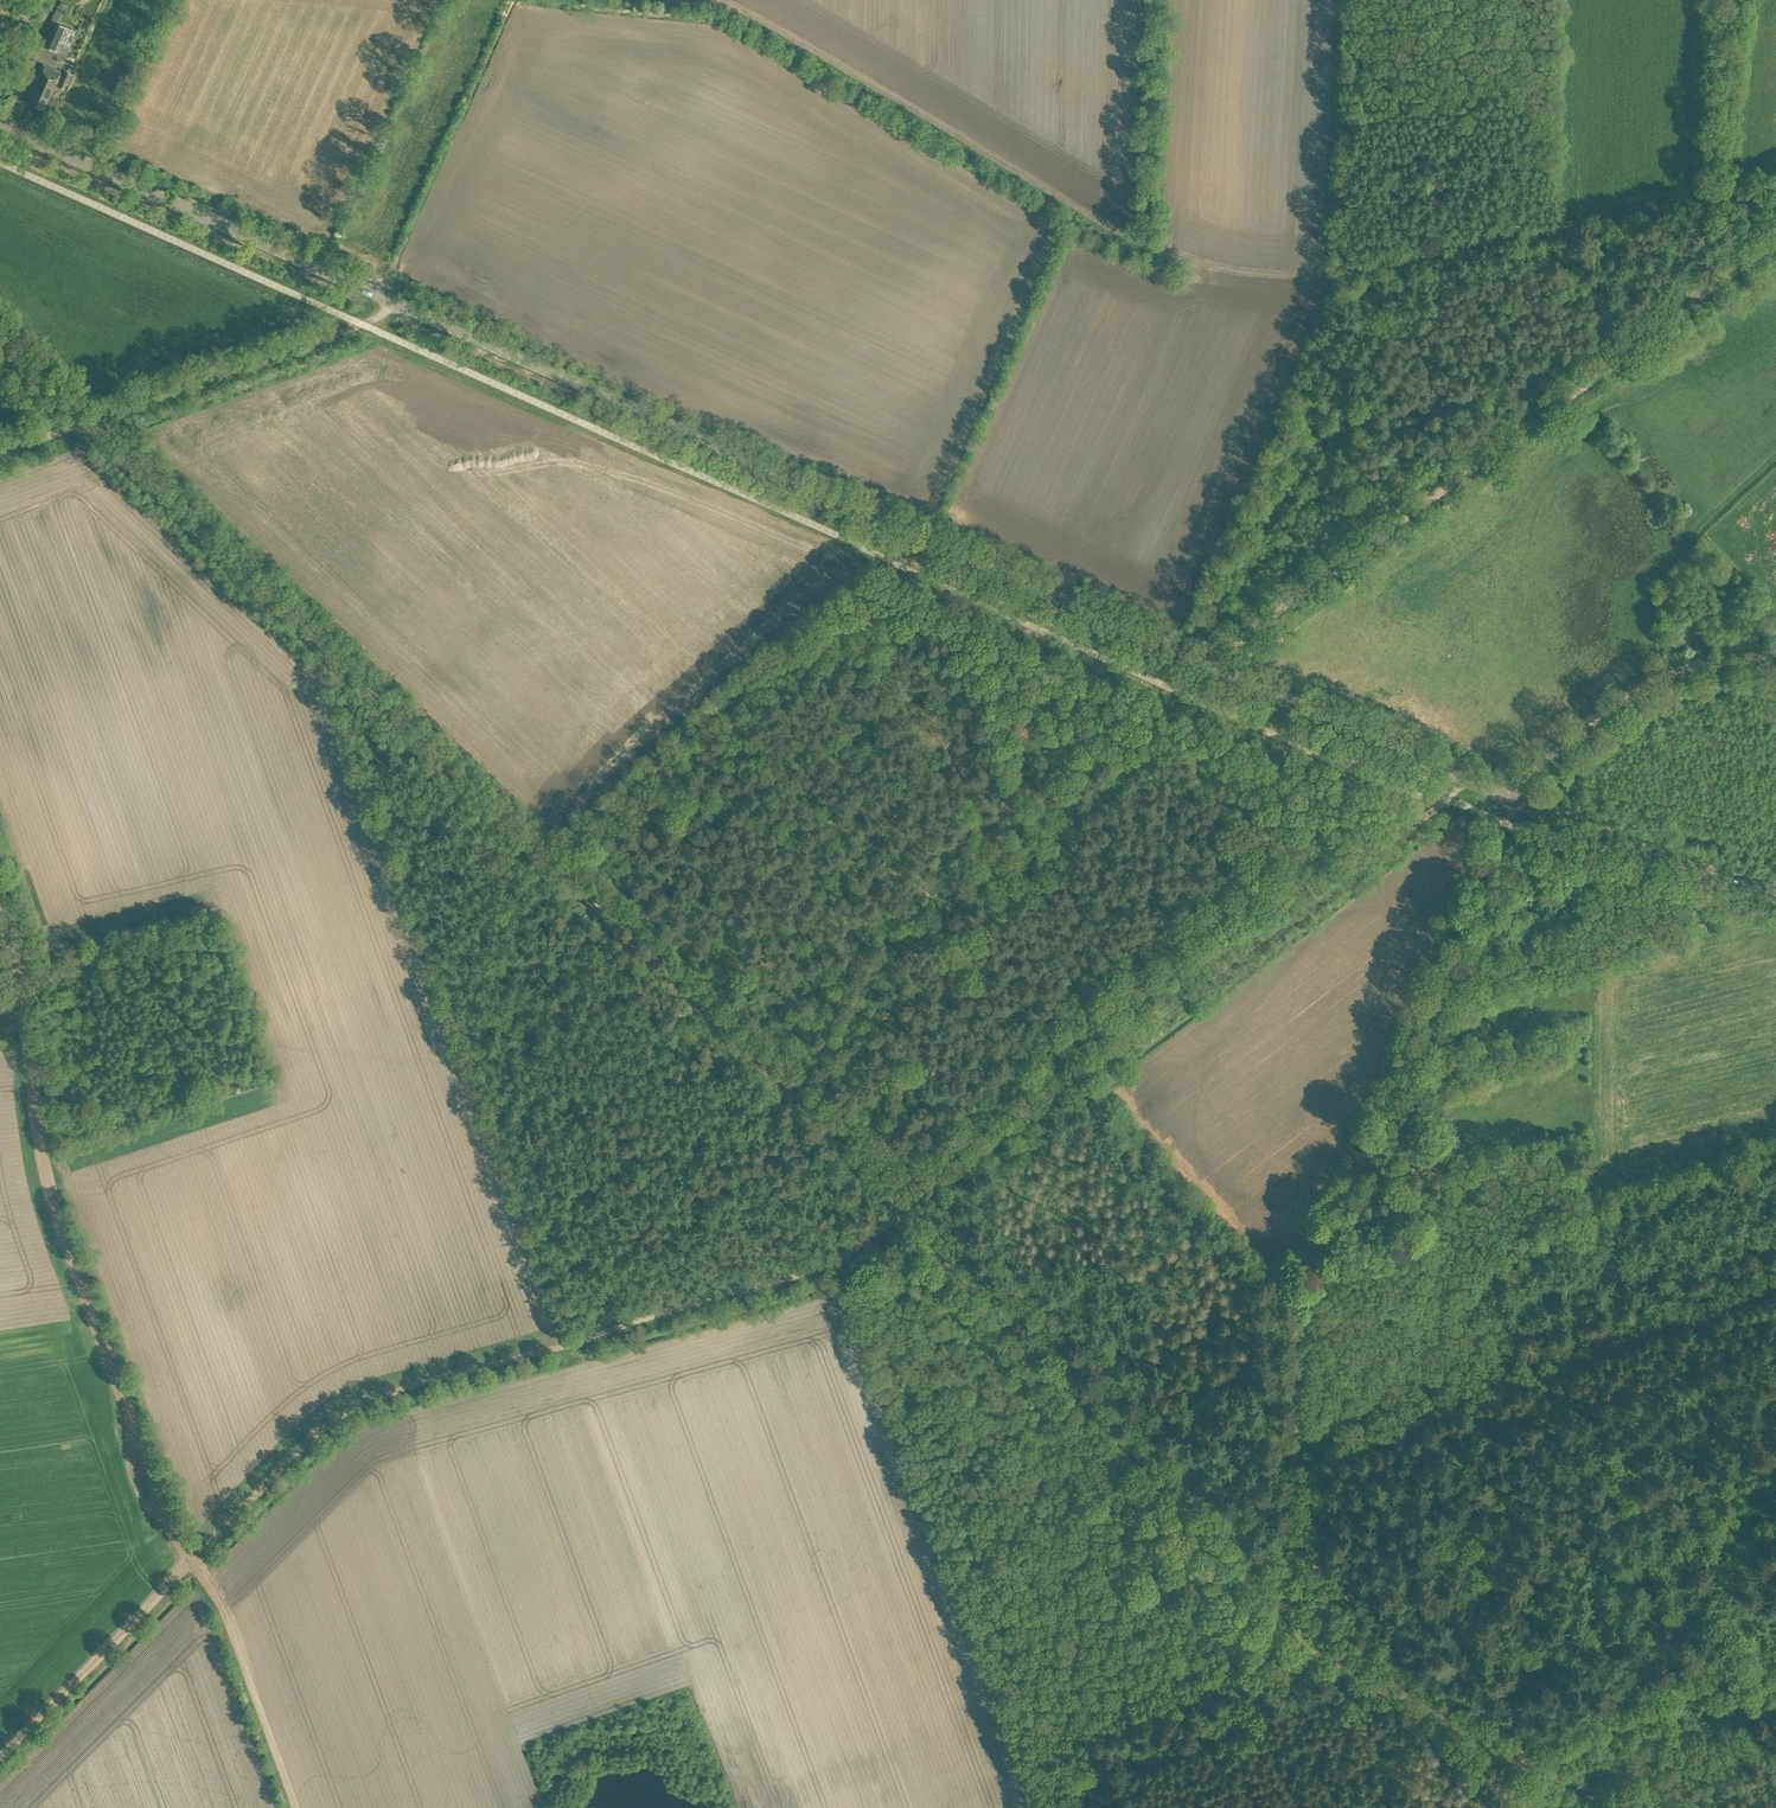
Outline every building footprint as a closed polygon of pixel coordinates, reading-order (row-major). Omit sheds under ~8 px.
[(54,52),(65,28),(50,21),(39,45),(54,52)] [(42,66),(40,71),(35,83),(37,84),(32,94),(34,94),(29,103),(44,109),(44,107),(55,112),(59,101),(49,96),(57,78),(59,72),(42,66)] [(66,84),(70,76),(63,72),(56,87),(62,90),(65,84),(66,84)] [(281,205),(287,192),(278,188),(272,201),(281,205)] [(1597,1267),(1596,1249),(1580,1251),(1580,1268),(1597,1267)]
